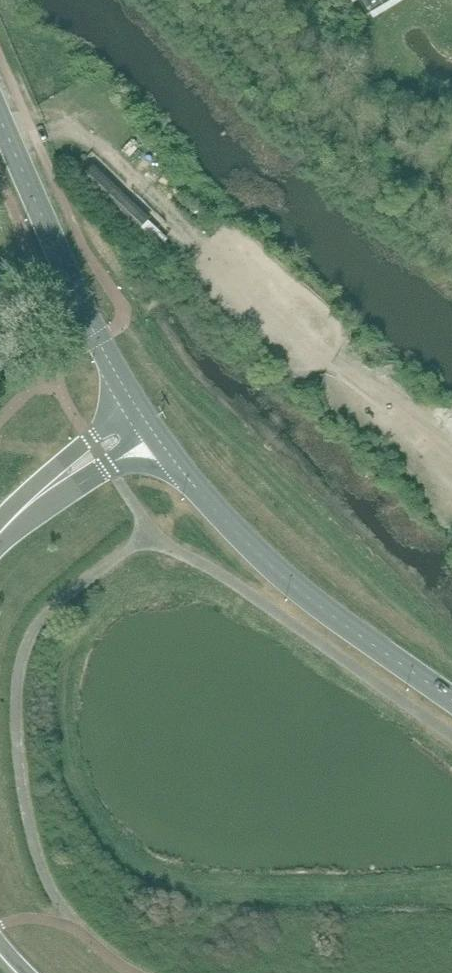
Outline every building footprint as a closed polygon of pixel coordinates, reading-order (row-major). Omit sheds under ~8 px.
[(367,15),(391,0),(358,0),(367,15)] [(411,180),(420,173),(413,165),(405,171),(411,180)] [(140,228),(147,221),(90,167),(83,174),(140,228)]
